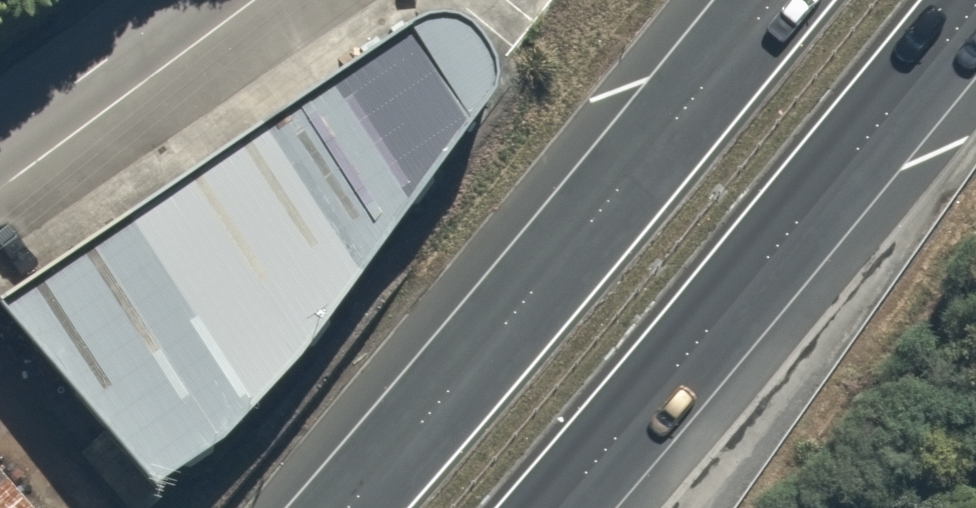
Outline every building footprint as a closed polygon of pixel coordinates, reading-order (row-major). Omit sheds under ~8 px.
[(0,275),(0,387),(91,491),(170,426),(410,135),(430,87),(399,48),(351,46),(0,275)]
